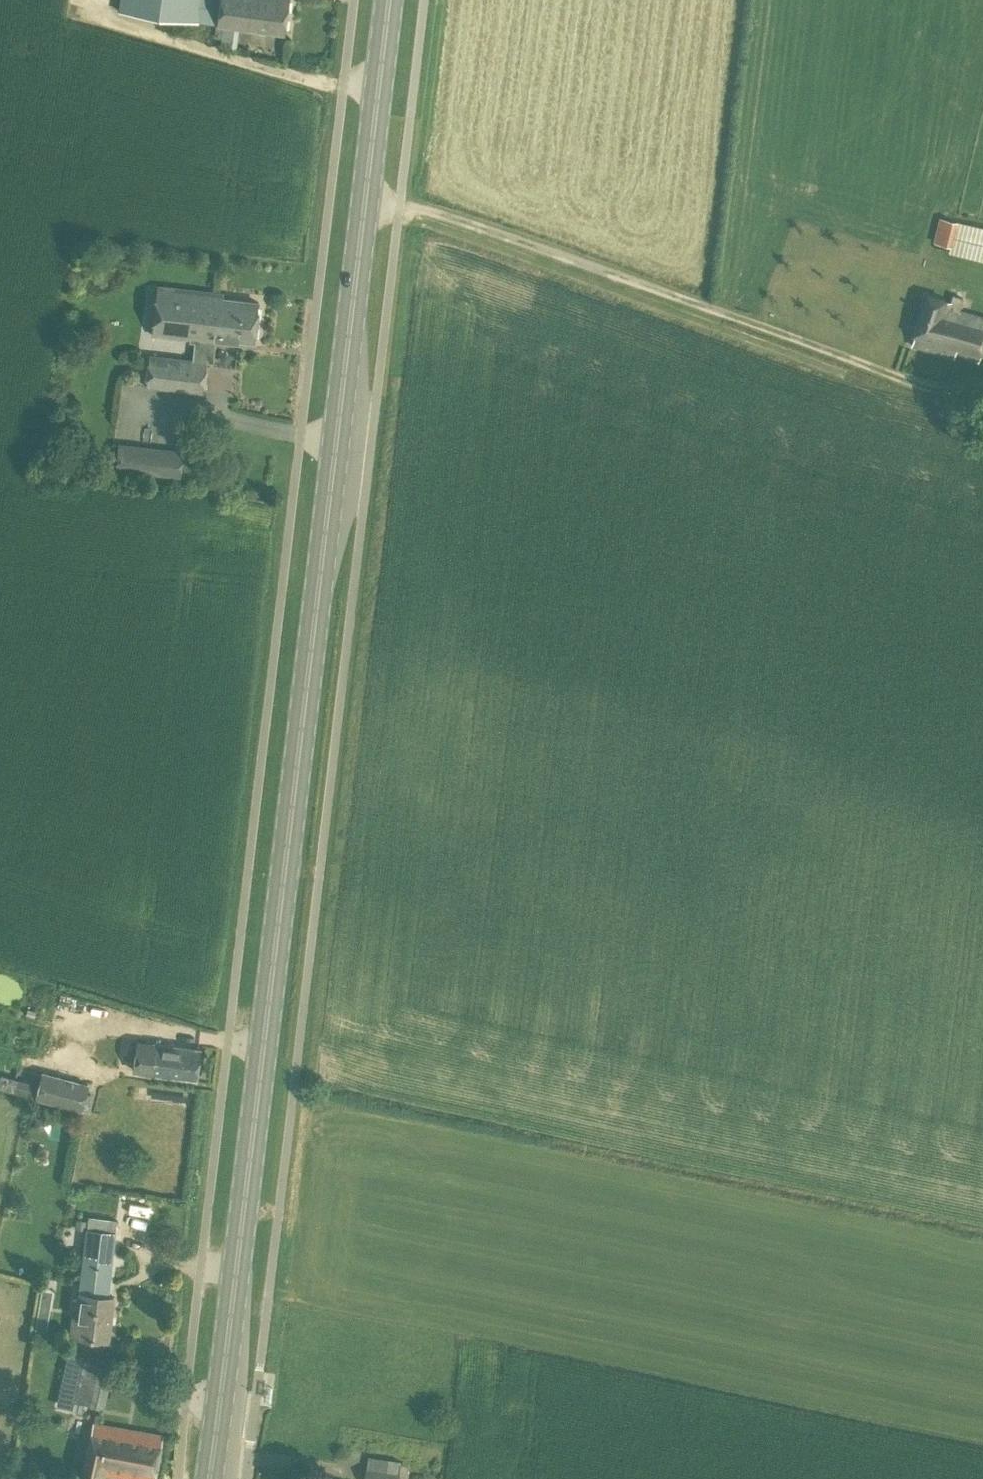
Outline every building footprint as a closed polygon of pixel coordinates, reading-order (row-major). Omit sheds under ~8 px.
[(117,11),(217,23),(217,25),(223,26),(222,38),(238,41),(240,28),(283,34),(287,0),(119,0),(117,11)] [(951,246),(957,221),(939,217),(933,242),(951,246)] [(149,354),(145,386),(174,389),(202,392),(206,362),(206,361),(208,341),(214,341),(214,337),(227,338),(237,339),(253,341),(257,301),(222,297),(222,293),(155,286),(150,335),(190,339),(195,339),(195,343),(193,359),(177,357),(149,354)] [(927,294),(911,345),(952,358),(953,355),(977,362),(982,342),(982,317),(958,309),(962,297),(952,294),(949,301),(927,294)] [(183,450),(118,442),(115,468),(180,476),(183,450)] [(195,1079),(199,1049),(153,1043),(148,1073),(195,1079)] [(39,1070),(36,1083),(0,1073),(0,1088),(34,1097),(33,1098),(81,1110),(88,1083),(39,1070)] [(144,1248),(143,1229),(151,1229),(150,1205),(130,1207),(132,1248),(144,1248)] [(113,1233),(115,1219),(87,1215),(87,1219),(76,1218),(74,1228),(87,1229),(75,1335),(108,1339),(113,1297),(106,1296),(113,1233)] [(145,1270),(131,1277),(137,1289),(151,1282),(145,1270)] [(49,1314),(38,1313),(34,1337),(45,1339),(49,1314)] [(103,1406),(112,1366),(72,1357),(68,1372),(76,1374),(70,1399),(103,1406)] [(161,1436),(92,1422),(81,1478),(100,1478),(101,1474),(128,1478),(152,1478),(161,1436)] [(400,1461),(367,1456),(364,1478),(398,1478),(400,1461)]
